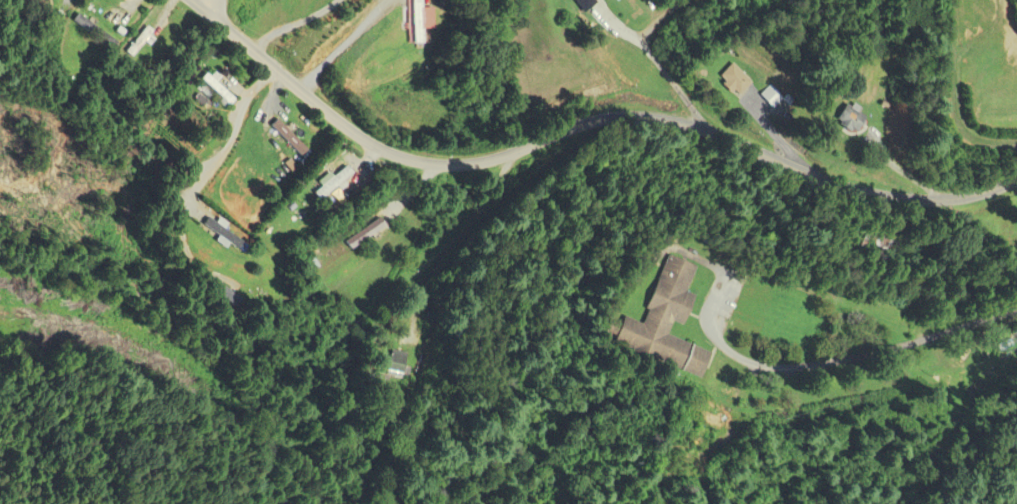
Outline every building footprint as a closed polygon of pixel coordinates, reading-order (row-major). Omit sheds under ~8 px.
[(424,43),(441,43),(441,29),(452,28),(451,7),(438,7),(438,0),(423,0),(424,43)] [(600,0),(582,0),(588,14),(603,7),(600,0)] [(80,22),(120,49),(124,43),(85,16),(80,22)] [(158,31),(152,26),(133,52),(139,57),(158,31)] [(723,77),(742,96),(756,83),(737,63),(723,77)] [(207,79),(231,100),(235,96),(211,75),(207,79)] [(765,95),(777,107),(786,97),(774,85),(765,95)] [(875,116),(852,103),(843,119),(866,132),(875,116)] [(315,149),(283,118),(275,126),(308,157),(315,149)] [(363,174),(354,164),(330,185),(331,186),(323,193),(330,201),(363,174)] [(349,242),(355,250),(390,227),(384,218),(349,242)] [(708,376),(716,351),(674,337),(679,322),(690,326),(700,297),(691,294),(701,266),(672,256),(648,323),(632,318),(623,346),(708,376)] [(409,357),(395,352),(389,372),(402,377),(409,357)]
